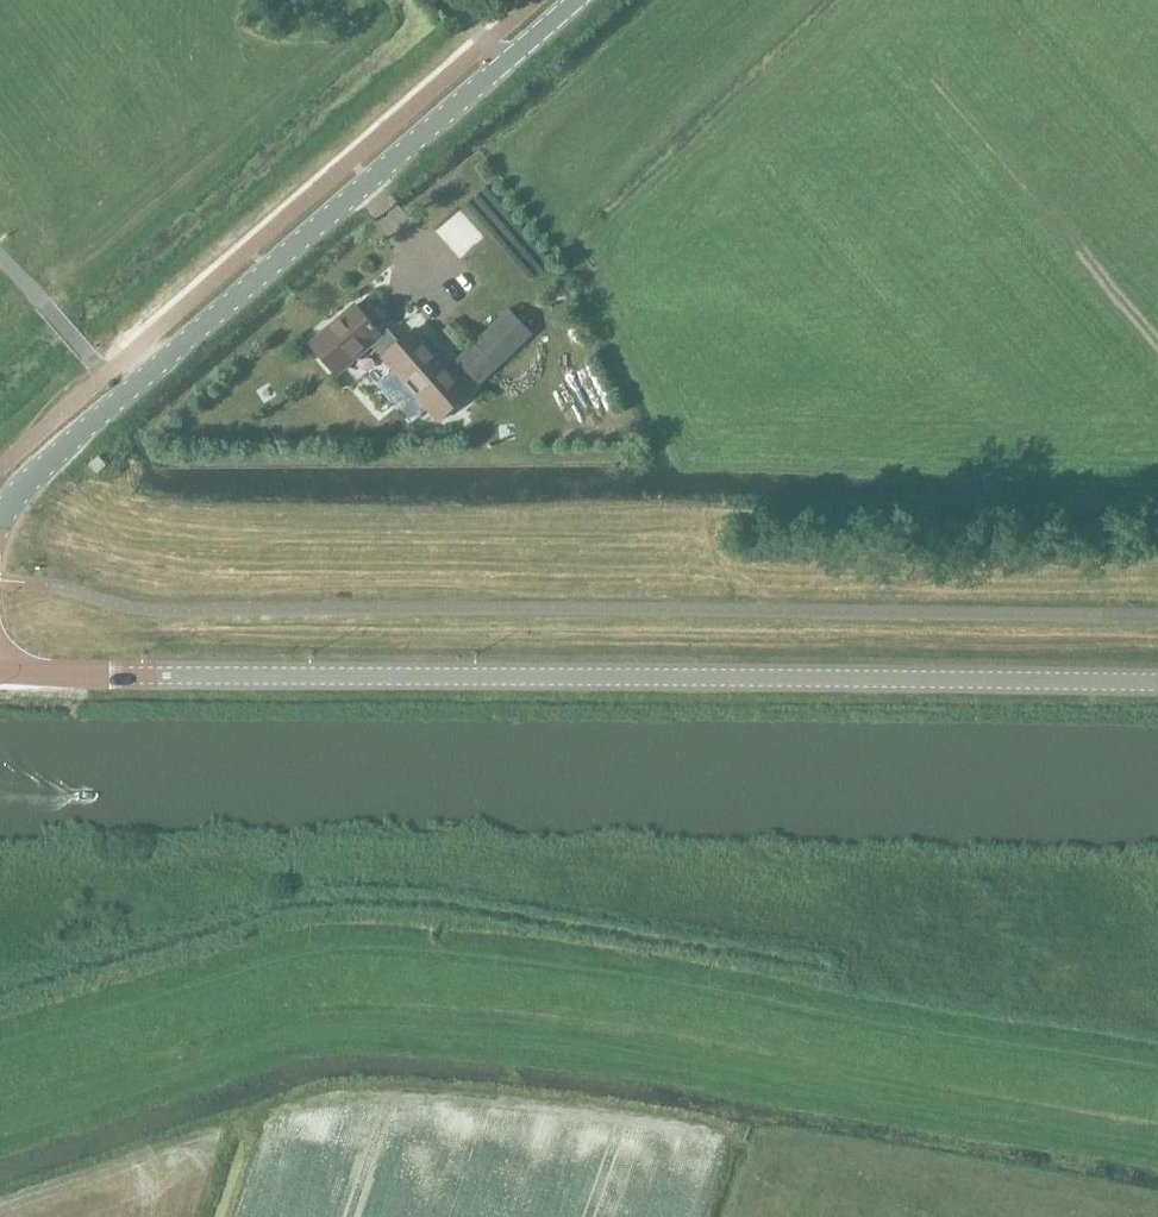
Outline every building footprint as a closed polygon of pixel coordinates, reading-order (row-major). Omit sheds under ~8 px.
[(354,355),(369,342),(373,338),(381,331),(382,331),(356,300),(307,342),(333,372),(354,355)] [(458,359),(480,384),(532,335),(508,311),(458,359)] [(443,332),(459,348),(469,338),(453,321),(443,332)] [(373,338),(369,342),(380,353),(378,355),(435,419),(469,389),(412,326),(392,343),(381,331),(373,338)]
